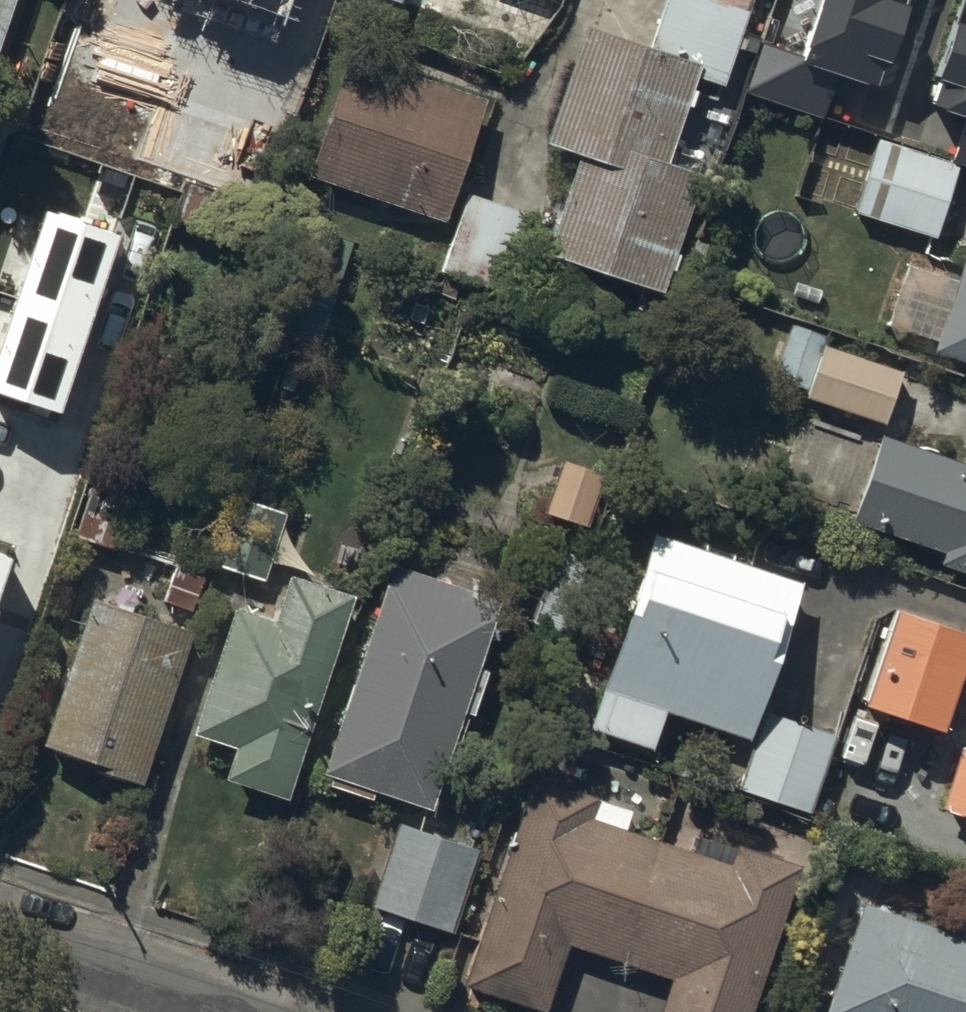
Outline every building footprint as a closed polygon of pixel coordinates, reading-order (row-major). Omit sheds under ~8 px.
[(647,35),(584,15),(547,130),(581,141),(550,239),(663,276),(718,104),(687,94),(695,70),(721,78),(746,0),(658,0),(647,35)] [(764,45),(748,91),(825,116),(839,73),(879,86),(908,0),(825,0),(805,59),(764,45)] [(935,100),(965,111),(965,8),(935,100)] [(291,63),(206,35),(169,150),(254,177),(291,63)] [(481,82),(346,39),(306,163),(441,206),(481,82)] [(961,168),(881,141),(856,215),(936,242),(961,168)] [(545,210),(463,183),(437,260),(519,287),(545,210)] [(48,214),(0,359),(0,396),(61,416),(121,238),(48,214)] [(965,242),(932,340),(965,352),(965,243),(965,242)] [(905,372),(825,346),(808,396),(888,422),(905,372)] [(878,423),(852,505),(944,534),(937,553),(965,562),(965,449),(878,423)] [(90,468),(68,532),(112,546),(131,481),(90,468)] [(265,570),(286,501),(224,482),(203,551),(265,570)] [(566,708),(651,736),(666,694),(748,721),(799,569),(652,520),(600,679),(579,672),(566,708)] [(591,550),(557,539),(531,612),(565,624),(591,550)] [(0,552),(0,598),(14,557),(0,552)] [(498,588),(392,552),(323,759),(338,764),(334,776),(370,788),(374,776),(429,795),(449,734),(457,737),(467,708),(458,705),(461,698),(472,702),(487,657),(476,653),(498,588)] [(273,604),(236,591),(193,719),(234,733),(224,764),(285,784),(353,581),(288,559),(273,604)] [(189,612),(89,582),(43,729),(99,746),(97,752),(141,765),(189,612)] [(892,604),(861,699),(939,724),(965,640),(965,627),(892,604)] [(833,723),(765,701),(740,777),(808,799),(833,723)] [(961,733),(942,796),(965,803),(965,734),(961,733)] [(531,764),(462,972),(546,1000),(569,932),(670,965),(655,1011),(746,1011),(799,853),(738,833),(736,840),(701,829),(696,843),(626,819),(632,800),(531,764)] [(452,922),(480,838),(398,812),(392,828),(385,825),(367,875),(376,878),(370,893),(452,922)] [(861,885),(822,1003),(849,1011),(965,1011),(965,921),(861,885)]
